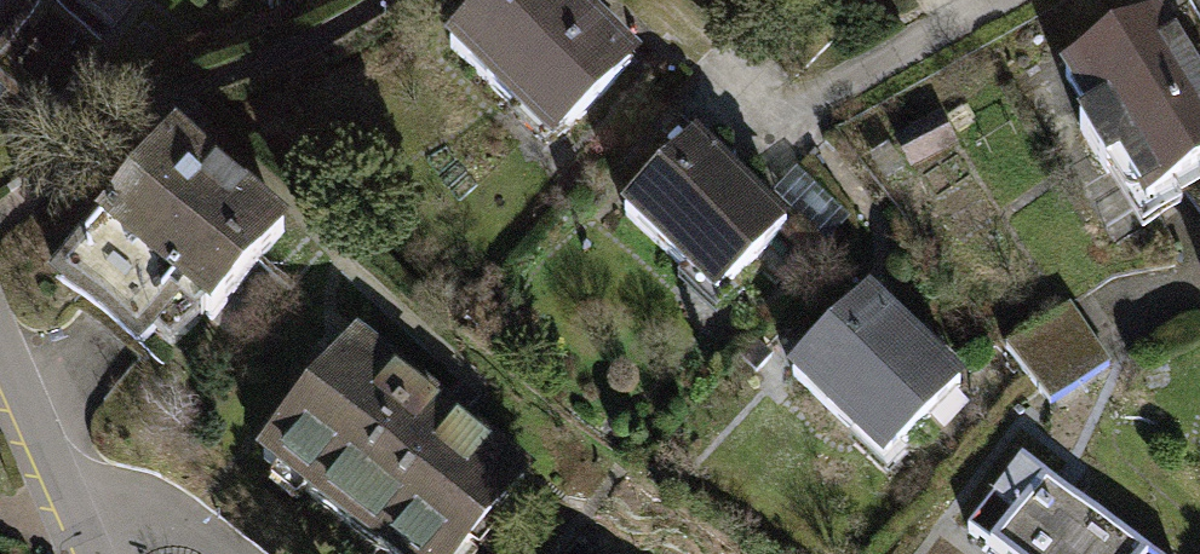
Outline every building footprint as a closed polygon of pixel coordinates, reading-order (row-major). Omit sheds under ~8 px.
[(563,134),(626,69),(564,10),(571,3),(568,0),(493,0),(449,46),(513,107),(524,96),(563,134)] [(1058,77),(1086,121),(1072,129),(1100,174),(1114,165),(1142,210),(1199,174),(1199,96),(1151,19),(1058,77)] [(692,138),(619,212),(708,298),(780,225),(692,138)] [(279,232),(171,143),(99,231),(122,250),(78,303),(140,354),(186,298),(209,317),(279,232)] [(846,217),(795,173),(773,197),(824,242),(846,217)] [(863,298),(789,371),(879,460),(953,387),(863,298)] [(1005,344),(1025,374),(1083,335),(1063,305),(1005,344)] [(1104,366),(1083,335),(1025,374),(1046,405),(1104,366)] [(353,341),(261,458),(385,553),(459,553),(519,477),(458,430),(462,426),(353,341)] [(966,531),(996,553),(1144,553),(1145,553),(1019,460),(966,531)]
